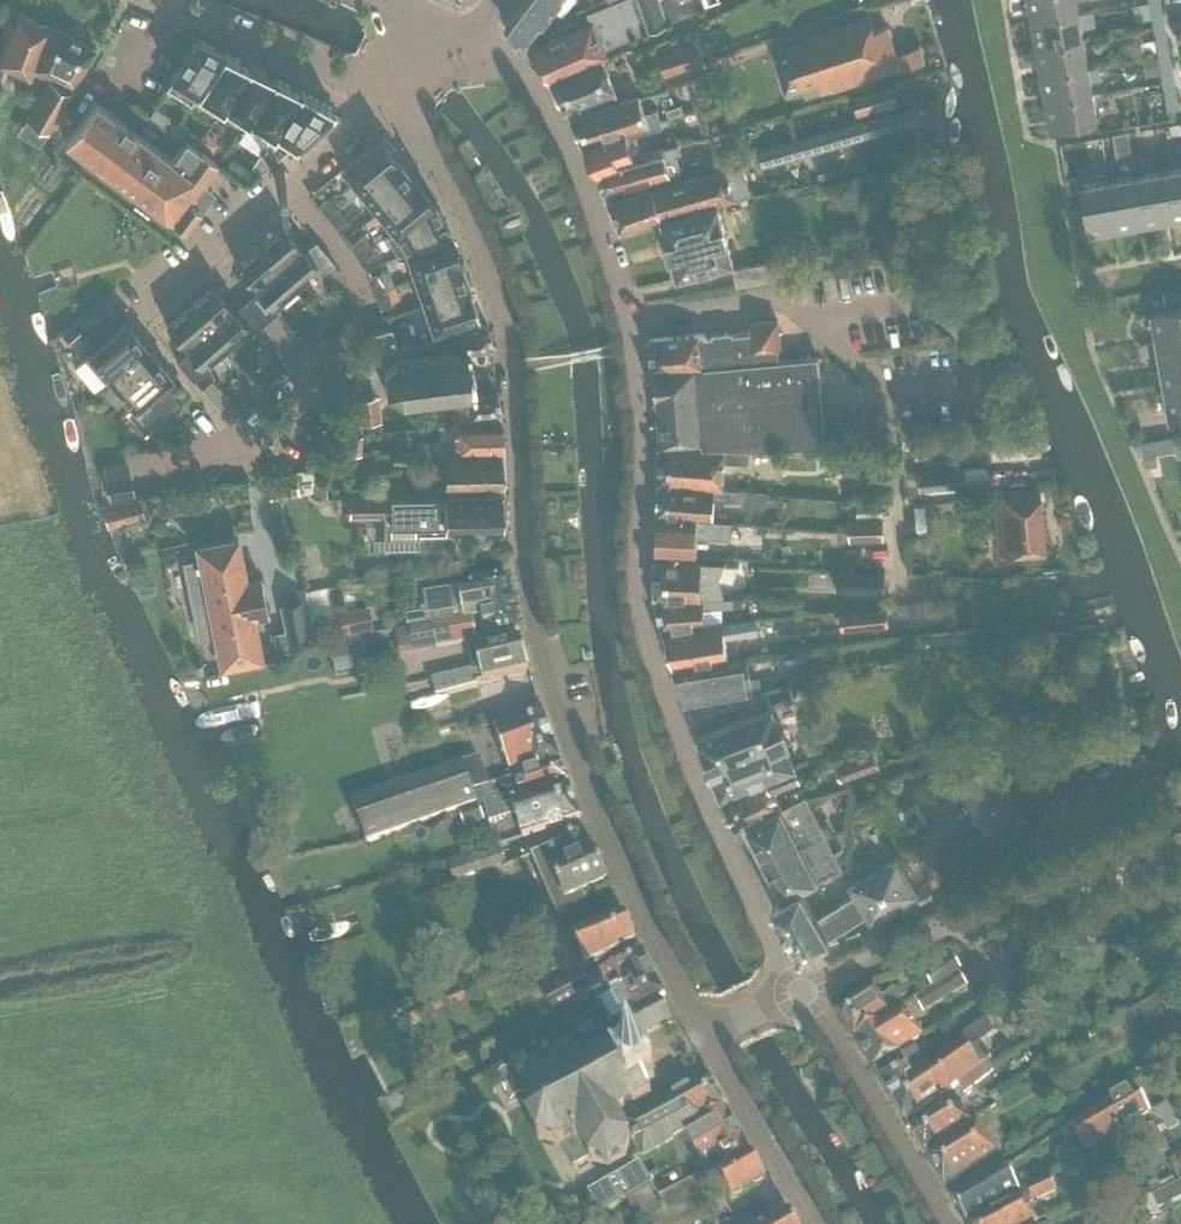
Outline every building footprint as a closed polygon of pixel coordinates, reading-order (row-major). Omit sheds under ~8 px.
[(561,0),(525,0),(507,23),(506,24),(520,40),(520,39),(521,40),(523,41),(524,42),(525,42),(527,41),(528,40),(529,41),(561,0)] [(667,20),(707,3),(706,0),(617,0),(588,12),(592,22),(528,49),(550,79),(607,55),(604,47),(649,29),(668,22),(667,20)] [(1032,19),(1079,11),(1077,0),(1028,0),(1032,19)] [(1161,0),(1150,0),(1132,3),(1135,20),(1153,17),(1154,19),(1164,17),(1163,13),(1162,5),(1161,0)] [(96,47),(50,25),(50,26),(14,8),(4,34),(8,35),(0,55),(0,62),(10,67),(29,76),(33,68),(51,76),(26,117),(48,129),(80,76),(80,75),(96,47)] [(1036,46),(1084,38),(1079,11),(1032,19),(1036,46)] [(901,67),(902,70),(925,61),(920,43),(905,48),(898,53),(888,24),(875,28),(870,15),(805,36),(806,40),(773,51),(787,92),(805,87),(808,96),(833,88),(833,89),(901,67)] [(1156,34),(1160,53),(1170,51),(1167,32),(1156,34)] [(191,102),(199,90),(224,51),(197,38),(165,86),(191,102)] [(1088,65),(1084,38),(1036,46),(1041,74),(1088,65)] [(660,56),(666,73),(703,60),(697,43),(660,56)] [(222,105),(249,64),(224,51),(199,90),(222,105)] [(1160,53),(1163,73),(1174,71),(1170,51),(1160,53)] [(604,58),(550,80),(567,110),(616,92),(604,58)] [(3,83),(3,81),(10,67),(0,62),(0,81),(3,83)] [(243,124),(243,125),(274,76),(249,64),(222,105),(223,105),(225,103),(247,117),(243,124)] [(1098,64),(1088,66),(1088,65),(1041,74),(1046,101),(1093,92),(1090,78),(1100,77),(1098,64)] [(719,126),(703,74),(688,80),(703,130),(719,126)] [(265,139),(298,88),(274,76),(243,125),(265,139)] [(895,83),(853,94),(859,116),(900,105),(895,83)] [(1166,88),(1169,108),(1180,106),(1176,86),(1166,88)] [(333,107),(301,89),(298,88),(265,139),(267,140),(252,165),(261,171),(260,172),(261,172),(301,137),(304,146),(337,116),(331,109),(333,107)] [(1108,103),(1106,90),(1093,92),(1046,101),(1050,128),(1098,120),(1095,105),(1108,103)] [(598,175),(625,165),(623,158),(648,151),(647,148),(640,150),(635,133),(662,125),(657,109),(644,112),(640,95),(571,118),(584,147),(598,175)] [(113,115),(93,99),(64,138),(84,153),(113,115)] [(680,103),(666,108),(668,116),(683,110),(680,103)] [(169,115),(155,105),(149,114),(163,124),(169,115)] [(759,150),(763,164),(897,125),(892,110),(759,150)] [(104,168),(133,130),(113,115),(84,153),(104,168)] [(180,118),(170,132),(180,138),(189,125),(180,118)] [(1170,123),(1172,133),(1180,132),(1180,122),(1170,123)] [(104,168),(124,183),(153,145),(133,130),(104,168)] [(219,141),(206,130),(199,139),(212,149),(219,141)] [(1128,130),(1112,133),(1115,148),(1130,145),(1128,130)] [(360,189),(360,190),(398,159),(379,137),(342,168),(353,181),(343,189),(350,197),(360,189)] [(173,160),(144,198),(164,213),(209,154),(201,148),(200,149),(186,139),(172,158),(173,160)] [(676,153),(680,152),(678,142),(648,151),(623,158),(625,165),(598,175),(605,192),(677,173),(681,172),(676,153)] [(144,198),(173,160),(172,158),(153,145),(124,183),(144,198)] [(1142,152),(1132,153),(1134,166),(1144,164),(1142,152)] [(195,190),(217,160),(209,154),(164,213),(184,228),(207,199),(195,190)] [(378,211),(415,180),(398,159),(360,190),(378,211)] [(743,163),(655,186),(609,199),(621,229),(662,217),(662,216),(751,193),(743,163)] [(1163,170),(1172,218),(1180,216),(1180,167),(1163,170)] [(1163,170),(1136,175),(1144,222),(1172,218),(1163,170)] [(1144,222),(1136,175),(1109,180),(1117,227),(1144,222)] [(395,232),(434,203),(415,180),(378,211),(395,232)] [(1090,232),(1117,227),(1109,180),(1081,185),(1090,232)] [(328,217),(337,209),(327,196),(317,204),(327,217),(328,217)] [(451,232),(435,204),(434,203),(395,232),(397,235),(406,248),(407,251),(452,235),(451,232)] [(671,256),(677,278),(733,263),(718,204),(661,219),(667,242),(666,242),(669,256),(671,256)] [(328,217),(327,217),(338,231),(348,222),(337,209),(328,217)] [(282,226),(259,245),(294,285),(316,266),(321,273),(334,262),(316,240),(304,250),(282,226)] [(355,254),(370,244),(363,234),(348,245),(355,254)] [(416,277),(461,261),(452,235),(407,251),(416,277)] [(370,244),(355,254),(363,265),(377,255),(370,244)] [(237,265),(258,290),(246,300),(265,322),(278,311),(272,304),(294,285),(259,245),(237,265)] [(734,267),(737,284),(775,277),(772,260),(734,267)] [(416,277),(425,303),(470,287),(461,261),(416,277)] [(374,292),(386,287),(382,272),(369,276),(374,292)] [(252,333),(265,322),(246,300),(234,310),(213,286),(190,305),(224,345),(246,326),(252,333)] [(386,287),(374,292),(379,308),(392,304),(386,287)] [(480,314),(470,287),(425,303),(434,330),(480,314)] [(1164,290),(1166,305),(1180,303),(1180,287),(1164,290)] [(202,364),(224,345),(190,305),(167,325),(188,350),(176,360),(193,380),(206,368),(202,364)] [(1152,312),(1157,339),(1180,335),(1180,307),(1152,312)] [(100,320),(91,309),(63,333),(72,343),(100,320)] [(654,370),(708,365),(708,366),(779,359),(778,346),(780,345),(778,319),(751,321),(752,330),(706,335),(706,332),(650,337),(654,370)] [(88,353),(111,380),(149,348),(126,321),(115,331),(106,320),(87,336),(96,346),(88,353)] [(411,337),(406,321),(394,324),(399,341),(411,337)] [(455,396),(457,422),(501,421),(497,391),(475,394),(469,351),(491,347),(488,326),(487,322),(478,325),(478,328),(459,331),(461,351),(399,359),(396,361),(386,371),(384,374),(387,392),(388,395),(402,402),(405,403),(455,396)] [(370,333),(375,350),(396,344),(391,327),(370,333)] [(327,340),(317,328),(302,341),(312,352),(327,340)] [(1180,363),(1180,335),(1157,339),(1161,367),(1180,363)] [(164,383),(172,376),(149,348),(111,380),(135,408),(149,395),(168,417),(182,405),(164,383)] [(725,447),(725,450),(750,451),(750,447),(775,449),(826,444),(818,356),(779,359),(708,366),(654,371),(660,445),(702,441),(702,447),(725,447)] [(1180,392),(1180,363),(1161,367),(1166,394),(1180,392)] [(1180,420),(1180,392),(1166,394),(1171,422),(1180,420)] [(356,398),(359,422),(381,419),(378,395),(356,398)] [(455,449),(502,448),(501,421),(457,422),(457,423),(454,423),(454,440),(417,440),(418,451),(445,451),(455,450),(455,449)] [(347,435),(347,452),(362,452),(362,435),(347,435)] [(723,487),(724,461),(749,463),(750,451),(725,450),(660,445),(659,480),(723,487)] [(445,451),(446,487),(474,486),(502,485),(502,449),(473,450),(455,450),(445,451)] [(393,453),(393,463),(406,463),(406,453),(393,453)] [(966,464),(919,468),(921,489),(928,489),(966,486),(968,485),(966,464)] [(299,492),(296,472),(267,476),(271,496),(299,492)] [(133,494),(134,493),(131,478),(114,482),(116,496),(133,494)] [(312,489),(312,496),(327,496),(327,481),(312,481),(312,489)] [(743,502),(764,503),(765,491),(714,487),(659,481),(657,514),(712,517),(713,498),(743,500),(743,502)] [(994,490),(1000,554),(1046,549),(1040,485),(994,490)] [(966,486),(928,489),(930,506),(968,503),(966,486)] [(384,535),(418,535),(418,532),(445,531),(478,531),(480,536),(497,530),(504,530),(503,493),(439,494),(391,495),(350,495),(350,514),(384,514),(384,535)] [(882,501),(857,502),(857,517),(882,516),(882,501)] [(141,502),(103,511),(107,528),(145,519),(141,502)] [(656,552),(696,555),(697,534),(731,536),(732,520),(657,516),(656,552)] [(883,538),(882,516),(857,517),(848,517),(849,539),(883,538)] [(257,622),(256,614),(268,611),(261,577),(249,579),(247,570),(244,570),(237,537),(197,545),(200,560),(186,563),(200,635),(215,632),(221,665),(261,657),(255,624),(257,622)] [(700,596),(700,595),(701,576),(745,579),(745,563),(655,558),(655,594),(700,596)] [(443,564),(431,565),(432,575),(444,575),(443,564)] [(388,566),(370,570),(374,586),(392,582),(388,566)] [(885,572),(837,569),(836,588),(884,591),(885,572)] [(432,624),(482,616),(486,638),(519,632),(509,580),(458,589),(462,607),(441,610),(441,607),(421,610),(421,615),(405,618),(407,628),(432,624)] [(703,623),(704,605),(733,605),(733,596),(700,595),(700,596),(700,597),(657,595),(655,595),(662,630),(703,623)] [(888,624),(887,605),(851,609),(853,627),(888,624)] [(374,638),(369,615),(339,621),(343,643),(363,640),(374,638)] [(724,638),(758,631),(755,615),(703,624),(663,631),(673,667),(728,658),(724,638)] [(436,649),(476,642),(473,620),(432,627),(432,628),(409,632),(409,629),(395,632),(400,659),(437,652),(436,649)] [(1016,623),(993,626),(994,635),(1018,632),(1016,623)] [(313,644),(309,624),(273,631),(277,651),(313,644)] [(343,643),(329,646),(333,663),(352,660),(366,657),(363,640),(343,643)] [(529,672),(521,642),(472,653),(468,658),(472,673),(447,679),(451,694),(477,686),(477,684),(529,672)] [(736,693),(742,711),(770,700),(766,689),(753,691),(748,659),(675,670),(674,671),(685,702),(736,693)] [(767,781),(770,779),(773,787),(800,776),(795,764),(796,764),(787,741),(788,741),(783,727),(782,728),(773,705),(698,734),(707,757),(706,757),(711,771),(713,771),(721,793),(765,776),(767,781)] [(541,711),(494,727),(512,778),(560,761),(541,711)] [(834,762),(841,779),(880,765),(873,747),(834,762)] [(516,787),(521,802),(569,786),(560,761),(512,778),(488,786),(479,758),(352,803),(367,844),(458,811),(477,804),(473,793),(503,782),(506,791),(516,787)] [(736,829),(782,806),(773,787),(770,779),(767,781),(760,783),(724,801),(736,829)] [(481,800),(484,808),(489,824),(515,816),(522,838),(581,819),(569,786),(521,802),(502,808),(497,795),(481,800)] [(782,898),(842,868),(827,838),(834,834),(828,822),(821,826),(806,795),(746,824),(782,898)] [(477,804),(458,811),(464,828),(483,822),(477,804)] [(555,844),(530,856),(534,865),(546,860),(556,883),(548,887),(559,910),(583,900),(581,896),(593,890),(595,896),(610,889),(608,884),(609,883),(596,853),(594,854),(584,831),(556,844),(555,844)] [(448,862),(453,878),(481,868),(476,853),(448,862)] [(829,936),(868,914),(871,920),(918,893),(897,857),(851,885),(817,905),(821,911),(818,917),(801,889),(774,904),(773,905),(802,955),(830,937),(829,936)] [(585,968),(590,966),(636,944),(623,917),(573,935),(585,968)] [(625,1018),(659,999),(665,996),(639,949),(601,970),(585,978),(582,973),(545,994),(554,1010),(606,982),(625,1018)] [(961,970),(953,956),(923,975),(932,989),(961,970)] [(924,1013),(966,988),(958,974),(916,1000),(924,1013)] [(838,1013),(854,1039),(904,1007),(893,990),(880,998),(874,988),(838,1013)] [(631,1043),(671,1021),(659,999),(625,1018),(619,1021),(631,1043)] [(898,1051),(922,1037),(904,1007),(854,1039),(873,1070),(899,1053),(898,1051)] [(915,1048),(876,1074),(905,1122),(952,1088),(953,1089),(958,1085),(987,1064),(991,1060),(980,1045),(995,1034),(985,1020),(959,1039),(962,1043),(928,1068),(915,1048)] [(591,1023),(578,1031),(583,1040),(596,1032),(591,1023)] [(631,1137),(624,1124),(633,1119),(628,1110),(651,1097),(644,1085),(655,1079),(641,1054),(630,1058),(623,1047),(537,1095),(536,1094),(533,1096),(528,1117),(527,1117),(527,1120),(528,1120),(538,1138),(537,1138),(540,1140),(560,1145),(560,1146),(561,1146),(573,1168),(589,1159),(589,1160),(591,1162),(607,1166),(607,1167),(610,1166),(624,1158),(625,1157),(631,1137)] [(987,1064),(958,1085),(964,1094),(985,1078),(993,1072),(987,1064)] [(682,1126),(689,1123),(690,1126),(700,1120),(725,1107),(709,1078),(633,1119),(624,1124),(631,1137),(639,1150),(682,1126)] [(525,1094),(517,1080),(500,1089),(508,1104),(525,1094)] [(1069,1125),(1084,1152),(1150,1115),(1135,1088),(1069,1125)] [(907,1125),(927,1156),(972,1127),(953,1097),(907,1125)] [(1167,1106),(1150,1115),(1162,1122),(1168,1134),(1174,1131),(1178,1128),(1167,1106)] [(724,1164),(749,1149),(725,1107),(700,1120),(690,1126),(683,1130),(691,1144),(699,1159),(716,1149),(724,1164)] [(976,1125),(927,1157),(944,1186),(995,1153),(976,1125)] [(1167,1152),(1152,1125),(1128,1139),(1143,1166),(1167,1152)] [(720,1213),(711,1196),(725,1188),(731,1198),(766,1178),(751,1153),(717,1173),(703,1181),(701,1177),(659,1199),(652,1185),(653,1185),(646,1173),(659,1165),(653,1155),(640,1162),(588,1192),(601,1215),(626,1201),(634,1214),(638,1212),(644,1223),(698,1223),(720,1213)] [(952,1199),(967,1223),(1019,1193),(1005,1168),(987,1178),(952,1199)] [(1056,1193),(1049,1180),(1023,1193),(1024,1196),(970,1223),(1035,1223),(1038,1223),(1029,1206),(1056,1193)] [(1114,1215),(1118,1223),(1144,1223),(1161,1216),(1159,1211),(1180,1200),(1180,1183),(1114,1215)] [(766,1223),(796,1223),(788,1212),(766,1223)]
